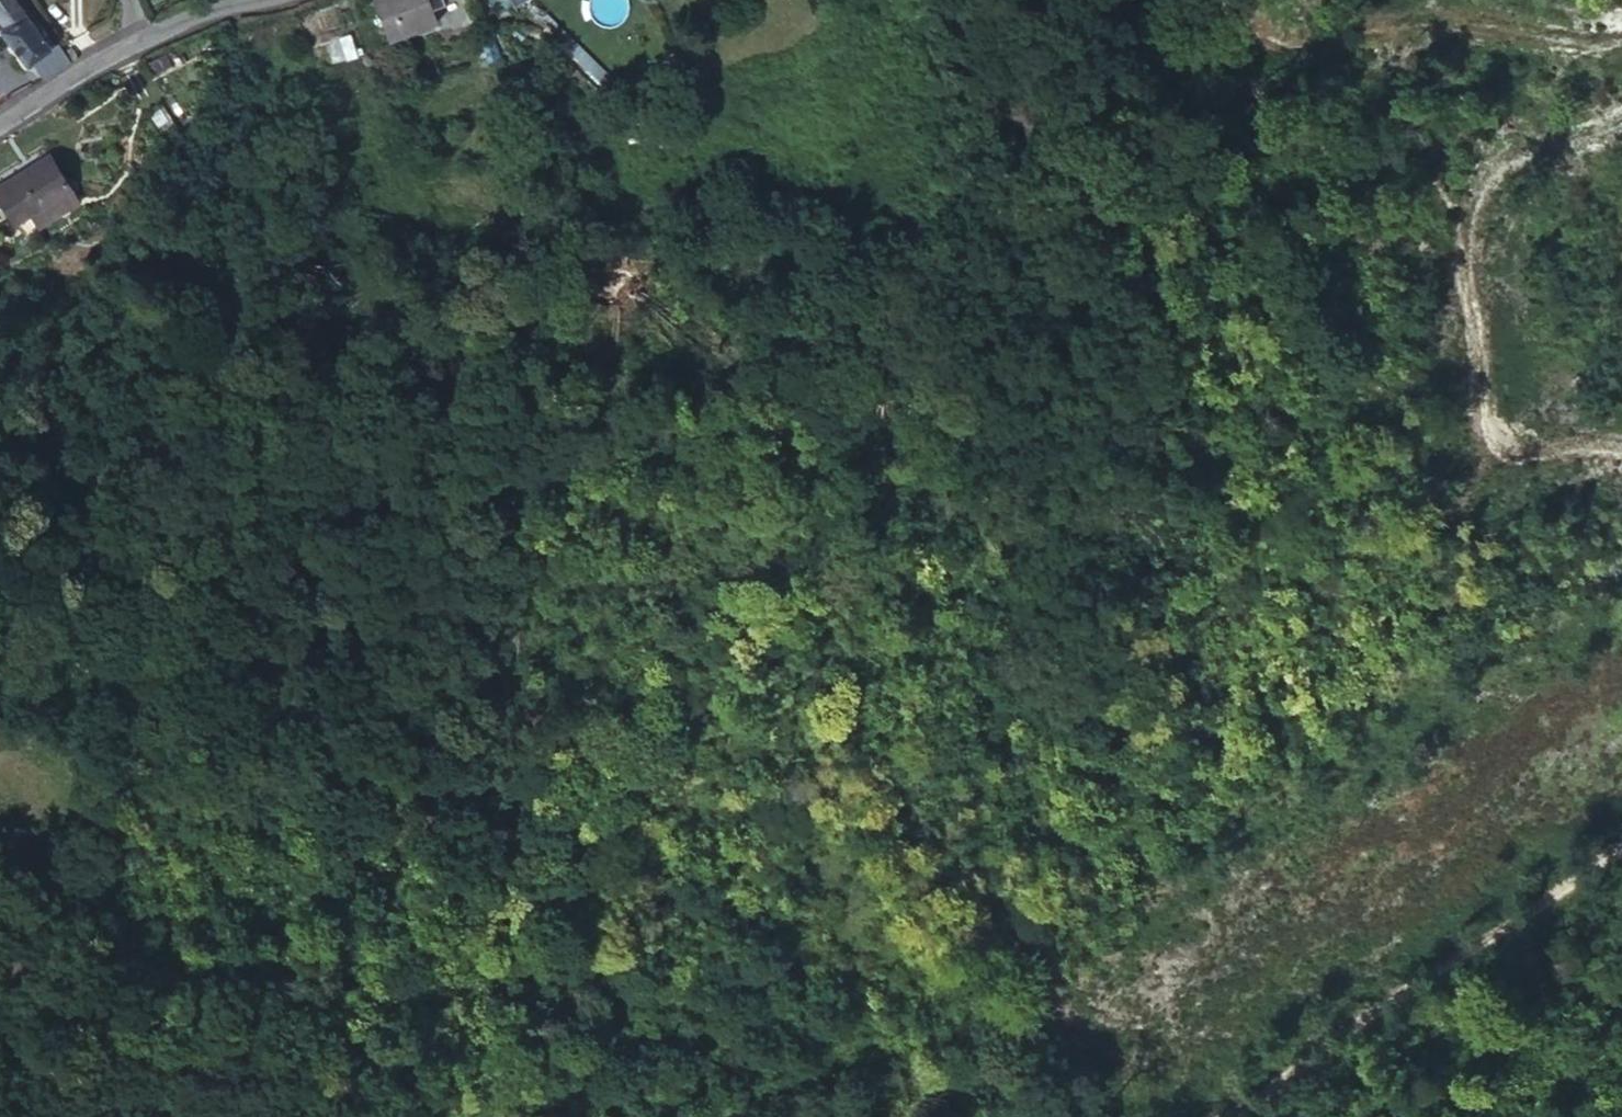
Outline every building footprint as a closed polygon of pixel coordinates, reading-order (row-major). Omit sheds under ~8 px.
[(20,0),(0,0),(0,28),(27,64),(53,45),(20,0)] [(402,17),(396,0),(343,0),(356,34),(402,17)] [(498,50),(490,31),(477,36),(485,56),(498,50)] [(246,76),(251,74),(261,73),(264,72),(261,62),(243,66),(246,76)] [(261,73),(251,74),(255,90),(264,88),(261,73)] [(0,183),(0,197),(16,219),(39,205),(47,218),(76,201),(48,153),(0,183)] [(0,197),(0,201),(12,221),(16,219),(0,197)]
